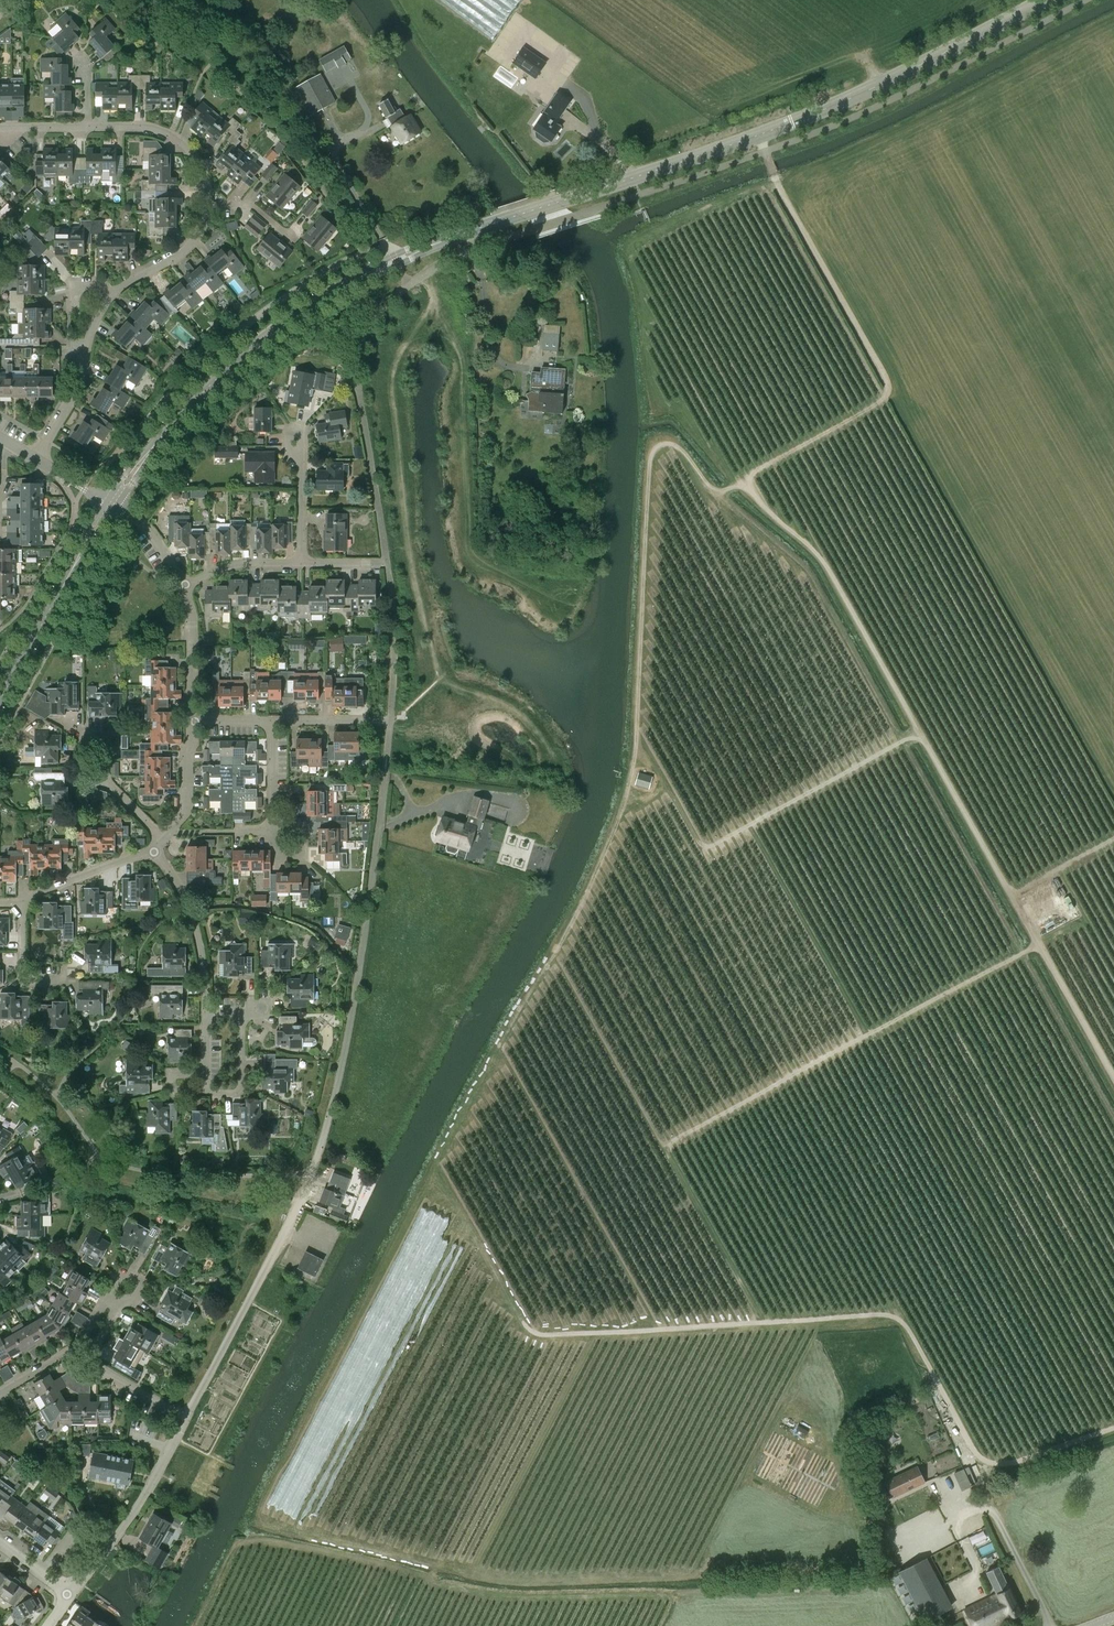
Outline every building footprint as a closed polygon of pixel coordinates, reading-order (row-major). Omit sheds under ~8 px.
[(56,23),(64,32),(54,41),(61,48),(66,54),(71,49),(69,47),(79,38),(75,33),(80,28),(66,13),(56,23)] [(106,19),(91,33),(95,37),(90,42),(99,52),(96,54),(101,59),(103,58),(107,62),(118,51),(106,37),(115,29),(106,19)] [(56,53),(61,48),(54,41),(51,38),(45,44),(50,49),(51,48),(56,53)] [(319,60),(326,72),(337,66),(338,68),(346,64),(345,61),(351,58),(344,46),(319,60)] [(535,78),(546,63),(524,48),(513,63),(535,78)] [(53,73),(53,86),(64,85),(71,85),(71,78),(68,78),(68,65),(61,65),(61,59),(41,58),(41,72),(53,73)] [(311,115),(335,102),(320,74),(296,88),(311,115)] [(117,89),(117,104),(126,104),(126,110),(132,110),(132,89),(139,89),(139,76),(129,76),(129,83),(117,83),(117,89)] [(150,76),(139,76),(139,89),(146,89),(146,110),(153,110),(153,104),(161,104),(161,83),(150,83),(150,76)] [(117,83),(93,83),(93,92),(96,92),(96,97),(103,97),(103,110),(117,110),(117,104),(117,89),(117,83)] [(183,83),(161,83),(161,104),(161,110),(176,110),(176,97),(183,97),(183,83)] [(0,85),(0,117),(5,117),(5,106),(11,106),(11,85),(0,85)] [(24,93),(24,86),(24,85),(11,85),(11,106),(18,106),(18,117),(24,117),(24,93)] [(64,92),(64,85),(53,86),(44,86),(44,99),(56,99),(56,112),(74,112),(74,105),(71,105),(71,92),(64,92)] [(558,136),(557,134),(561,128),(556,124),(560,118),(559,118),(570,102),(557,93),(542,114),(543,114),(533,128),(536,130),(535,133),(535,138),(543,143),(548,142),(550,139),(552,141),(553,139),(555,139),(558,136)] [(405,118),(402,113),(400,109),(395,112),(388,99),(379,104),(386,118),(388,117),(393,126),(392,127),(402,144),(421,133),(410,115),(405,118)] [(191,127),(202,137),(206,132),(216,121),(215,121),(219,117),(202,102),(193,112),(199,117),(191,127)] [(227,130),(232,135),(236,130),(241,124),(233,117),(228,123),(220,116),(219,117),(215,121),(216,121),(206,132),(212,138),(208,142),(213,146),(227,130)] [(225,165),(231,170),(244,154),(236,147),(241,141),(238,139),(242,135),(236,130),(232,135),(233,135),(228,141),(233,145),(216,165),(221,170),(225,165)] [(58,155),(58,169),(58,175),(69,176),(69,183),(77,183),(77,188),(79,188),(79,169),(73,169),(73,148),(66,148),(66,155),(58,155)] [(101,175),(101,155),(93,154),(93,148),(87,148),(87,169),(79,169),(79,188),(83,188),(82,183),(90,183),(90,175),(101,175)] [(117,149),(101,148),(101,155),(101,175),(102,175),(102,181),(112,181),(112,183),(123,183),(123,169),(117,169),(117,149)] [(149,170),(171,170),(170,155),(157,155),(157,148),(143,148),(143,169),(149,169),(149,170)] [(50,176),(58,175),(58,169),(58,155),(58,149),(43,149),(43,157),(42,157),(40,159),(36,159),(36,155),(36,176),(50,176)] [(0,179),(9,170),(12,173),(17,169),(0,152),(0,179)] [(244,154),(231,170),(227,175),(238,184),(247,174),(252,179),(261,169),(244,154)] [(277,168),(271,163),(261,175),(267,180),(277,168)] [(142,180),(142,192),(156,192),(156,185),(176,184),(176,178),(171,178),(171,170),(149,170),(149,180),(142,180)] [(290,199),(300,187),(286,176),(281,181),(282,182),(279,185),(277,184),(267,196),(270,199),(269,200),(275,204),(275,203),(281,208),(289,198),(290,199)] [(156,198),(156,192),(142,192),(142,199),(149,199),(149,213),(176,213),(176,205),(182,205),(182,198),(156,198)] [(302,212),(308,217),(317,205),(315,203),(319,197),(316,195),(302,212)] [(177,228),(176,224),(179,224),(179,215),(176,215),(176,213),(149,213),(149,235),(163,235),(163,228),(177,228)] [(266,225),(254,215),(245,227),(256,237),(266,225)] [(326,241),(336,229),(322,218),(317,223),(318,224),(316,227),(313,225),(303,238),(306,241),(305,241),(311,246),(312,245),(317,250),(325,240),(326,241)] [(81,228),(70,228),(70,234),(70,249),(78,249),(78,255),(85,255),(85,242),(91,242),(91,234),(91,221),(81,220),(81,228)] [(99,221),(91,221),(91,234),(99,235),(98,261),(105,261),(105,255),(113,255),(113,240),(113,234),(102,234),(102,227),(99,226),(99,221)] [(70,234),(62,234),(62,228),(55,228),(55,255),(70,255),(70,249),(70,234)] [(135,251),(135,248),(135,234),(121,234),(121,240),(113,240),(113,255),(113,261),(128,261),(128,253),(129,253),(131,251),(135,251)] [(258,249),(269,259),(270,258),(280,266),(293,251),(289,248),(289,249),(279,242),(277,244),(274,241),(275,239),(270,235),(258,249)] [(35,236),(30,240),(43,254),(48,249),(35,236)] [(38,258),(43,254),(30,240),(25,245),(38,258)] [(215,275),(216,274),(226,266),(233,275),(244,267),(232,251),(226,255),(222,250),(212,258),(210,256),(204,260),(210,268),(215,275)] [(18,272),(18,280),(39,280),(45,280),(45,265),(18,265),(18,272)] [(190,284),(189,285),(202,300),(223,284),(216,274),(215,275),(210,268),(205,272),(201,266),(191,275),(189,273),(184,277),(190,284)] [(10,291),(10,302),(24,302),(24,295),(45,295),(45,288),(39,288),(39,280),(18,280),(17,280),(17,291),(10,291)] [(178,312),(175,307),(185,299),(192,309),(202,300),(189,285),(185,288),(181,283),(170,291),(169,289),(163,294),(164,295),(160,299),(175,314),(178,312)] [(142,327),(143,327),(151,317),(161,325),(170,315),(155,301),(150,306),(145,302),(137,312),(134,310),(130,316),(137,322),(136,322),(142,327)] [(23,313),(23,315),(23,323),(45,323),(51,323),(50,308),(24,308),(24,302),(10,302),(10,309),(16,309),(16,313),(23,313)] [(142,327),(136,322),(133,326),(128,322),(119,332),(116,330),(112,335),(125,347),(134,337),(143,345),(152,335),(143,327),(142,327)] [(19,323),(19,335),(16,335),(12,339),(0,338),(0,345),(39,345),(39,338),(50,338),(50,331),(45,331),(45,323),(23,323),(19,323)] [(544,350),(557,351),(557,352),(558,352),(559,334),(558,334),(558,336),(545,335),(545,333),(544,333),(543,351),(544,351),(544,350)] [(112,386),(119,391),(119,390),(126,379),(136,386),(147,368),(129,358),(122,369),(117,365),(110,377),(108,375),(104,381),(112,386)] [(0,378),(0,396),(12,396),(12,371),(12,364),(6,364),(7,378),(0,378)] [(12,371),(12,396),(25,396),(25,378),(26,378),(26,364),(20,364),(20,371),(12,371)] [(530,391),(531,392),(531,393),(532,394),(533,394),(533,401),(530,401),(529,402),(530,402),(529,406),(530,408),(532,410),(534,411),(543,412),(543,413),(544,413),(544,412),(547,412),(547,413),(554,413),(561,413),(561,414),(562,415),(565,370),(541,368),(541,374),(532,373),(530,391)] [(310,390),(321,392),(324,375),(317,374),(317,377),(293,372),(288,403),(307,407),(310,390)] [(39,378),(26,378),(25,378),(25,396),(39,396),(39,378)] [(52,378),(39,378),(39,396),(58,396),(58,383),(52,383),(52,378)] [(119,391),(112,386),(109,391),(104,388),(97,399),(94,398),(90,404),(105,413),(113,402),(123,408),(130,397),(119,390),(119,391)] [(271,432),(271,409),(254,409),(253,432),(271,432)] [(327,442),(341,439),(339,428),(346,427),(344,412),(329,414),(331,424),(325,425),(325,424),(315,426),(318,441),(327,439),(327,442)] [(107,422),(104,426),(93,419),(89,425),(84,421),(77,432),(74,431),(70,437),(86,447),(93,435),(103,442),(110,430),(113,425),(107,422)] [(216,447),(216,457),(237,457),(237,447),(216,447)] [(273,482),(273,453),(245,453),(245,471),(254,471),(254,482),(273,482)] [(348,477),(349,465),(328,464),(328,472),(318,472),(318,489),(342,490),(342,477),(348,477)] [(22,496),(42,496),(42,484),(34,484),(34,478),(21,478),(22,496)] [(21,502),(21,508),(42,508),(42,496),(22,496),(11,496),(11,502),(21,502)] [(11,515),(11,520),(42,520),(42,508),(21,508),(21,515),(11,515)] [(324,550),(345,550),(345,515),(327,515),(326,540),(324,540),(324,550)] [(175,547),(189,546),(189,529),(189,517),(175,517),(175,516),(168,516),(169,534),(175,534),(175,547)] [(21,526),(21,532),(42,532),(42,520),(11,520),(11,526),(21,526)] [(230,532),(230,549),(244,549),(244,543),(250,543),(250,528),(250,524),(245,524),(245,520),(230,520),(230,532)] [(292,543),(292,541),(291,523),(285,523),(285,526),(271,526),(271,530),(271,548),(286,548),(286,543),(292,543)] [(257,527),(250,528),(250,543),(250,545),(257,545),(257,553),(271,552),(271,548),(271,530),(257,531),(257,527)] [(204,558),(204,552),(209,552),(209,547),(209,533),(204,533),(204,529),(189,529),(189,546),(189,558),(204,558)] [(209,533),(209,547),(216,546),(216,554),(230,553),(230,549),(230,532),(216,532),(216,529),(209,529),(209,533)] [(42,545),(42,532),(21,532),(21,538),(11,538),(11,545),(42,545)] [(15,562),(22,562),(22,549),(0,549),(0,562),(15,562)] [(125,559),(123,564),(134,571),(137,566),(125,559)] [(15,574),(15,562),(0,562),(0,574),(15,574)] [(15,574),(0,574),(0,586),(15,586),(15,574)] [(247,584),(247,581),(230,581),(230,588),(230,607),(231,607),(239,607),(239,610),(254,610),(254,584),(247,584)] [(261,581),(261,584),(254,584),(254,610),(271,611),(271,606),(278,606),(278,587),(278,581),(261,581)] [(327,581),(327,587),(327,606),(344,606),(344,610),(352,610),(352,609),(351,586),(344,586),(344,581),(327,581)] [(359,586),(351,586),(352,609),(360,609),(360,606),(375,606),(375,581),(359,581),(359,586)] [(3,619),(3,611),(1,611),(1,598),(7,598),(7,600),(13,600),(13,597),(15,597),(15,586),(0,586),(0,619),(3,619)] [(296,591),(296,587),(278,587),(278,606),(278,617),(295,617),(295,618),(303,618),(303,591),(296,591)] [(310,587),(310,591),(303,591),(303,618),(303,622),(306,622),(306,618),(310,618),(310,612),(327,613),(327,606),(327,587),(310,587)] [(213,588),(213,591),(206,591),(206,617),(223,617),(223,613),(231,613),(231,607),(230,607),(230,588),(213,588)] [(145,660),(145,675),(145,686),(151,686),(151,685),(163,685),(163,682),(164,682),(164,679),(176,679),(175,667),(164,667),(164,660),(145,660)] [(243,671),(243,680),(231,680),(231,706),(243,706),(243,693),(250,693),(250,686),(250,678),(250,671),(243,671)] [(265,702),(266,699),(269,699),(269,675),(270,675),(270,673),(257,673),(257,671),(250,671),(250,678),(250,686),(257,686),(257,699),(259,702),(265,702)] [(278,702),(280,699),(281,699),(281,686),(287,686),(287,671),(281,671),(275,675),(270,675),(269,675),(269,699),(270,699),(272,702),(278,702)] [(302,702),(304,699),(306,699),(306,674),(294,674),(294,671),(287,671),(287,686),(294,686),(294,699),(295,699),(297,702),(302,702)] [(315,702),(317,699),(318,699),(318,686),(325,686),(325,674),(325,671),(318,671),(318,674),(306,674),(306,699),(308,699),(309,702),(315,702)] [(212,698),(219,698),(219,706),(231,706),(231,680),(219,680),(219,672),(212,672),(212,698)] [(336,674),(325,674),(325,686),(325,699),(332,699),(332,705),(344,705),(344,677),(336,677),(336,674)] [(363,678),(344,677),(344,705),(356,705),(356,702),(363,702),(363,678)] [(146,698),(146,705),(164,705),(164,698),(182,698),(182,689),(176,689),(176,679),(164,679),(164,682),(163,682),(163,685),(151,685),(151,686),(151,697),(146,698)] [(58,688),(46,688),(47,702),(51,702),(51,715),(65,715),(65,713),(79,713),(79,681),(58,681),(58,688)] [(96,686),(89,686),(88,716),(96,716),(97,713),(103,713),(103,716),(116,716),(116,706),(121,706),(121,692),(96,692),(96,686)] [(42,700),(35,697),(29,708),(36,712),(42,700)] [(151,726),(151,731),(162,731),(163,728),(164,728),(165,724),(176,724),(176,711),(164,711),(164,705),(146,705),(146,720),(148,720),(148,726),(151,726)] [(146,750),(158,750),(164,750),(164,744),(181,743),(181,734),(176,734),(176,724),(165,724),(164,728),(163,728),(162,731),(151,731),(152,743),(146,743),(146,750)] [(26,748),(26,756),(41,756),(41,764),(58,764),(58,755),(55,755),(55,749),(61,749),(61,735),(49,735),(49,730),(35,731),(35,748),(26,748)] [(334,751),(346,751),(346,732),(334,732),(334,745),(327,745),(327,752),(327,760),(334,760),(334,751)] [(358,732),(346,732),(346,751),(358,751),(358,760),(365,760),(365,745),(358,745),(358,732)] [(299,735),(298,739),(297,739),(297,751),(290,751),(290,766),(298,766),(303,763),(309,763),(309,739),(307,739),(305,735),(299,735)] [(312,735),(311,739),(309,739),(309,763),(309,766),(327,766),(327,760),(327,752),(321,752),(321,739),(320,739),(318,735),(312,735)] [(220,754),(220,764),(232,764),(232,741),(208,741),(208,749),(203,749),(203,760),(208,760),(208,754),(220,754)] [(261,753),(261,749),(256,749),(256,741),(232,741),(232,764),(245,764),(245,753),(256,753),(256,760),(265,760),(265,753),(261,753)] [(158,757),(158,750),(146,750),(139,750),(140,766),(146,765),(146,776),(157,776),(157,773),(159,772),(159,770),(171,770),(170,756),(158,757)] [(232,764),(220,764),(202,764),(202,772),(204,772),(204,784),(209,784),(209,777),(220,777),(220,788),(232,788),(232,764)] [(257,764),(245,764),(232,764),(232,788),(245,788),(245,777),(256,777),(256,784),(261,784),(261,772),(257,772),(257,764)] [(36,781),(41,781),(42,805),(55,805),(55,801),(68,801),(68,787),(65,787),(65,773),(52,773),(52,769),(46,769),(46,773),(34,773),(34,779),(36,781)] [(171,780),(171,770),(159,770),(159,772),(157,773),(157,776),(146,776),(146,787),(140,788),(140,795),(164,795),(164,789),(176,788),(176,780),(171,780)] [(653,776),(638,772),(634,785),(649,789),(653,776)] [(333,791),(335,791),(347,791),(347,784),(320,784),(320,791),(307,791),(307,803),(333,803),(333,791)] [(220,813),(232,813),(232,788),(220,788),(208,788),(208,797),(204,797),(204,807),(208,807),(208,801),(220,801),(220,813)] [(232,803),(232,813),(233,813),(233,820),(235,820),(235,822),(243,822),(243,820),(251,820),(251,812),(245,812),(245,801),(256,801),(256,807),(261,807),(261,797),(257,797),(257,788),(245,788),(232,788),(232,803)] [(454,852),(456,851),(458,846),(468,849),(474,829),(479,830),(488,801),(474,797),(469,814),(470,815),(466,825),(443,818),(439,829),(437,830),(436,835),(437,837),(436,839),(448,843),(447,848),(448,850),(454,852)] [(333,803),(307,803),(307,816),(320,816),(320,822),(322,822),(346,822),(347,815),(333,815),(333,803)] [(85,828),(84,822),(84,818),(77,818),(77,841),(84,841),(84,858),(93,858),(93,853),(103,853),(103,841),(100,841),(100,840),(97,840),(97,828),(85,828)] [(371,839),(371,821),(358,821),(357,839),(371,839)] [(130,826),(122,826),(122,822),(107,823),(107,828),(97,828),(97,840),(100,840),(100,841),(103,841),(103,853),(116,852),(115,841),(122,841),(122,839),(130,839),(130,826)] [(346,822),(322,822),(322,829),(319,828),(319,841),(338,841),(346,841),(346,822)] [(53,845),(43,845),(43,856),(46,856),(46,857),(49,857),(49,869),(62,869),(61,857),(68,857),(68,839),(53,839),(53,845)] [(199,846),(187,846),(187,859),(206,859),(206,847),(215,847),(215,839),(199,839),(199,846)] [(0,857),(0,868),(1,868),(1,870),(4,870),(4,881),(17,881),(16,869),(24,869),(23,857),(23,840),(16,840),(16,851),(8,851),(8,856),(0,857)] [(30,840),(23,840),(23,851),(23,857),(30,857),(30,875),(39,875),(39,869),(49,869),(49,857),(46,857),(46,856),(43,856),(43,845),(30,845),(30,840)] [(319,853),(325,853),(325,860),(340,860),(340,866),(347,866),(347,852),(338,852),(338,841),(319,841),(319,853)] [(233,854),(233,863),(233,879),(240,879),(240,870),(251,870),(251,851),(239,851),(239,854),(233,854)] [(270,876),(270,857),(264,857),(264,851),(251,851),(251,870),(264,870),(264,879),(270,879),(270,876)] [(206,859),(187,859),(187,871),(191,871),(191,878),(200,878),(200,885),(222,885),(222,877),(215,877),(215,870),(213,870),(213,859),(206,859)] [(270,876),(270,879),(270,901),(277,901),(277,892),(289,892),(289,873),(277,872),(277,876),(270,876)] [(301,878),(301,873),(289,873),(289,892),(301,892),(301,901),(308,901),(308,878),(301,878)] [(123,878),(123,908),(131,908),(131,901),(155,901),(155,888),(151,888),(151,875),(137,875),(137,881),(131,881),(131,878),(123,878)] [(157,882),(161,890),(168,887),(163,878),(157,882)] [(81,915),(106,915),(106,908),(113,908),(113,891),(105,891),(105,894),(99,894),(99,888),(85,888),(85,901),(81,901),(81,915)] [(267,895),(252,895),(252,906),(267,906),(267,895)] [(72,922),(72,905),(64,905),(64,909),(58,909),(58,902),(44,902),(44,915),(39,915),(39,929),(63,929),(63,938),(73,938),(73,922),(72,922)] [(242,912),(241,922),(254,922),(255,912),(242,912)] [(7,946),(7,938),(4,938),(4,931),(10,931),(10,918),(0,918),(0,946),(7,946)] [(342,933),(336,931),(334,938),(347,941),(350,928),(344,926),(342,933)] [(118,964),(113,964),(112,940),(99,940),(99,944),(85,944),(85,958),(92,958),(92,964),(88,964),(88,972),(105,972),(118,972),(119,972),(119,964),(118,964)] [(230,950),(219,950),(219,977),(237,977),(237,971),(243,971),(243,974),(252,974),(252,949),(244,950),(244,944),(237,944),(234,941),(232,944),(230,944),(230,950)] [(147,968),(147,976),(186,976),(186,968),(183,968),(183,962),(186,962),(186,948),(176,948),(176,943),(163,943),(163,968),(147,968)] [(294,957),(293,943),(269,944),(269,950),(261,951),(261,967),(269,967),(269,964),(275,964),(275,971),(289,971),(289,957),(294,957)] [(307,999),(314,999),(314,974),(300,974),(300,979),(287,979),(287,993),(294,993),(294,999),(290,999),(290,1007),(307,1007),(307,999)] [(110,989),(110,981),(80,981),(80,990),(83,990),(83,996),(77,996),(77,1010),(90,1010),(90,1014),(104,1014),(103,989),(110,989)] [(151,994),(159,994),(159,1018),(173,1018),(173,1013),(183,1013),(183,1000),(179,1000),(180,993),(183,993),(183,985),(151,985),(151,994)] [(30,1033),(30,1026),(34,1026),(34,1004),(30,1004),(29,996),(21,996),(21,999),(15,999),(15,992),(1,992),(1,996),(0,996),(0,1019),(21,1019),(21,1033),(30,1033)] [(39,1004),(39,1022),(47,1022),(47,1028),(72,1028),(72,1015),(67,1015),(67,1001),(54,1001),(53,1008),(47,1008),(47,1004),(39,1004)] [(312,1038),(309,1038),(309,1024),(296,1024),(296,1016),(279,1016),(279,1025),(282,1025),(282,1030),(276,1031),(276,1044),(289,1044),(289,1049),(303,1049),(303,1047),(312,1047),(314,1046),(316,1044),(316,1042),(316,1040),(314,1038),(312,1038)] [(168,1037),(168,1062),(182,1062),(182,1057),(192,1057),(192,1044),(188,1044),(188,1038),(192,1038),(192,1030),(174,1030),(174,1037),(168,1037)] [(126,1060),(126,1085),(120,1085),(120,1093),(150,1093),(150,1085),(147,1085),(147,1078),(153,1078),(153,1065),(140,1065),(140,1060),(126,1060)] [(281,1068),(281,1060),(264,1060),(264,1069),(267,1069),(267,1074),(261,1074),(261,1088),(274,1088),(274,1093),(288,1093),(288,1082),(294,1082),(294,1068),(281,1068)] [(149,1100),(149,1113),(145,1113),(145,1127),(156,1127),(156,1133),(169,1133),(170,1120),(177,1120),(177,1103),(169,1102),(168,1106),(163,1106),(163,1100),(149,1100)] [(259,1132),(259,1127),(265,1127),(265,1113),(260,1113),(260,1100),(246,1100),(246,1106),(241,1106),(241,1103),(232,1103),(232,1115),(226,1115),(228,1126),(240,1126),(240,1127),(249,1127),(249,1132),(259,1132)] [(212,1144),(215,1144),(215,1151),(227,1152),(225,1137),(224,1137),(221,1137),(221,1114),(212,1114),(212,1117),(207,1117),(207,1111),(193,1111),(193,1124),(189,1124),(188,1138),(213,1138),(212,1144)] [(24,1122),(16,1129),(20,1134),(29,1126),(24,1122)] [(4,1147),(13,1133),(0,1126),(0,1145),(4,1147)] [(20,1146),(5,1154),(9,1160),(0,1166),(0,1167),(1,1169),(0,1169),(0,1172),(4,1178),(6,1177),(6,1178),(10,1176),(30,1165),(20,1146)] [(45,1180),(40,1171),(35,1162),(30,1165),(10,1176),(17,1188),(27,1183),(31,1188),(45,1180)] [(46,1187),(56,1185),(53,1179),(45,1183),(46,1187)] [(343,1196),(324,1189),(319,1201),(333,1206),(329,1218),(334,1220),(333,1223),(343,1227),(347,1216),(343,1214),(344,1210),(338,1208),(343,1196)] [(22,1215),(41,1216),(50,1216),(50,1204),(50,1194),(34,1194),(34,1201),(22,1201),(22,1215)] [(322,1218),(326,1209),(315,1205),(312,1213),(322,1218)] [(41,1216),(22,1215),(18,1215),(18,1230),(29,1230),(29,1236),(46,1236),(46,1226),(41,1226),(41,1216)] [(153,1224),(149,1230),(129,1218),(122,1230),(126,1232),(119,1243),(131,1250),(135,1245),(140,1248),(138,1251),(145,1255),(160,1228),(153,1224)] [(105,1235),(93,1228),(80,1250),(86,1253),(82,1260),(97,1268),(101,1261),(98,1259),(101,1254),(104,1256),(111,1244),(102,1239),(105,1235)] [(17,1270),(19,1271),(27,1263),(25,1262),(32,1255),(20,1243),(15,1248),(7,1240),(0,1247),(0,1253),(17,1270)] [(193,1255),(171,1243),(168,1248),(162,1245),(153,1260),(160,1264),(162,1261),(167,1263),(164,1269),(176,1276),(182,1265),(186,1267),(193,1255)] [(306,1251),(297,1268),(315,1277),(323,1260),(306,1251)] [(0,1253),(0,1254),(0,1282),(5,1287),(12,1281),(9,1277),(17,1270),(0,1253)] [(50,1272),(55,1274),(59,1267),(54,1265),(50,1272)] [(91,1281),(88,1280),(89,1279),(73,1270),(66,1281),(69,1283),(70,1283),(82,1290),(83,1290),(85,1286),(87,1287),(91,1281)] [(55,1274),(50,1272),(46,1278),(51,1281),(55,1274)] [(70,1283),(69,1283),(63,1294),(63,1295),(76,1302),(81,1305),(88,1294),(87,1293),(83,1290),(82,1290),(70,1283)] [(36,1290),(40,1294),(46,1289),(42,1285),(36,1290)] [(40,1294),(36,1290),(31,1295),(35,1299),(40,1294)] [(168,1290),(161,1302),(166,1305),(163,1310),(161,1309),(157,1316),(172,1324),(175,1318),(187,1324),(194,1313),(188,1309),(194,1299),(182,1293),(180,1296),(168,1290)] [(69,1314),(76,1302),(63,1295),(63,1294),(60,1293),(53,1304),(69,1314)] [(22,1303),(26,1307),(32,1302),(28,1298),(23,1303),(22,1303)] [(26,1307),(22,1303),(16,1307),(19,1312),(26,1307)] [(47,1315),(61,1328),(62,1327),(64,1327),(68,1321),(66,1319),(69,1314),(53,1304),(47,1315)] [(3,1314),(5,1319),(12,1316),(9,1310),(3,1314)] [(83,1328),(89,1317),(77,1310),(71,1321),(83,1328)] [(61,1328),(47,1315),(36,1321),(46,1337),(56,1331),(61,1328)] [(36,1321),(25,1328),(36,1346),(48,1340),(46,1337),(36,1321)] [(25,1353),(36,1346),(25,1328),(22,1323),(11,1330),(14,1335),(23,1350),(25,1353)] [(141,1349),(148,1354),(159,1336),(139,1323),(136,1329),(132,1327),(124,1339),(141,1349)] [(173,1336),(165,1332),(162,1338),(169,1342),(173,1336)] [(12,1357),(23,1350),(14,1335),(2,1341),(12,1357)] [(136,1358),(141,1349),(124,1339),(121,1337),(114,1349),(123,1355),(120,1361),(122,1362),(118,1369),(142,1383),(147,1376),(131,1366),(136,1358)] [(12,1357),(2,1341),(1,1338),(0,1339),(0,1363),(12,1357)] [(0,1370),(0,1371),(5,1381),(15,1375),(9,1365),(0,1370)] [(34,1384),(41,1395),(64,1381),(62,1377),(54,1381),(50,1374),(34,1384)] [(67,1386),(64,1381),(41,1395),(48,1406),(64,1397),(60,1391),(67,1386)] [(79,1402),(72,1402),(71,1424),(85,1424),(85,1420),(85,1393),(79,1393),(79,1402)] [(90,1393),(85,1393),(85,1420),(85,1424),(98,1424),(98,1421),(98,1402),(90,1402),(90,1393)] [(103,1419),(103,1417),(111,1417),(111,1395),(98,1395),(98,1402),(98,1421),(102,1421),(103,1419)] [(51,1428),(66,1402),(64,1397),(48,1406),(40,1410),(48,1422),(51,1428)] [(916,1405),(923,1425),(940,1418),(933,1399),(916,1405)] [(66,1402),(51,1428),(58,1428),(58,1424),(71,1424),(72,1402),(67,1402),(66,1402)] [(40,1438),(45,1439),(48,1434),(45,1429),(37,1433),(40,1438)] [(89,1477),(106,1480),(129,1484),(134,1460),(94,1452),(89,1477)] [(10,1458),(5,1455),(1,1460),(6,1464),(10,1458)] [(885,1482),(892,1498),(925,1482),(917,1466),(885,1482)] [(3,1508),(12,1496),(16,1491),(1,1480),(0,1481),(0,1506),(3,1508)] [(49,1496),(54,1491),(48,1487),(44,1493),(49,1496)] [(54,1491),(49,1496),(54,1500),(59,1494),(54,1491)] [(4,1516),(14,1524),(27,1507),(12,1496),(3,1508),(8,1511),(4,1516)] [(27,1507),(14,1524),(24,1531),(40,1509),(31,1502),(27,1507)] [(24,1531),(34,1538),(50,1516),(40,1509),(24,1531)] [(155,1514),(140,1538),(154,1546),(147,1561),(160,1568),(168,1554),(157,1548),(171,1523),(155,1514)] [(51,1544),(64,1526),(50,1516),(34,1538),(44,1545),(47,1541),(51,1544)] [(898,1571),(924,1621),(953,1607),(927,1557),(898,1571)] [(998,1566),(986,1572),(996,1594),(964,1609),(972,1625),(994,1625),(1009,1619),(1020,1613),(998,1566)] [(10,1578),(7,1576),(9,1572),(3,1568),(2,1568),(0,1569),(0,1591),(10,1578)] [(13,1605),(25,1589),(19,1586),(20,1584),(20,1582),(20,1580),(14,1576),(12,1579),(10,1578),(0,1591),(0,1595),(13,1605)] [(30,1593),(25,1589),(13,1605),(16,1607),(22,1618),(35,1610),(37,1612),(40,1612),(42,1611),(43,1609),(43,1606),(38,1597),(33,1599),(30,1593)] [(85,1607),(82,1606),(68,1625),(92,1625),(95,1622),(88,1616),(90,1611),(85,1607)]
